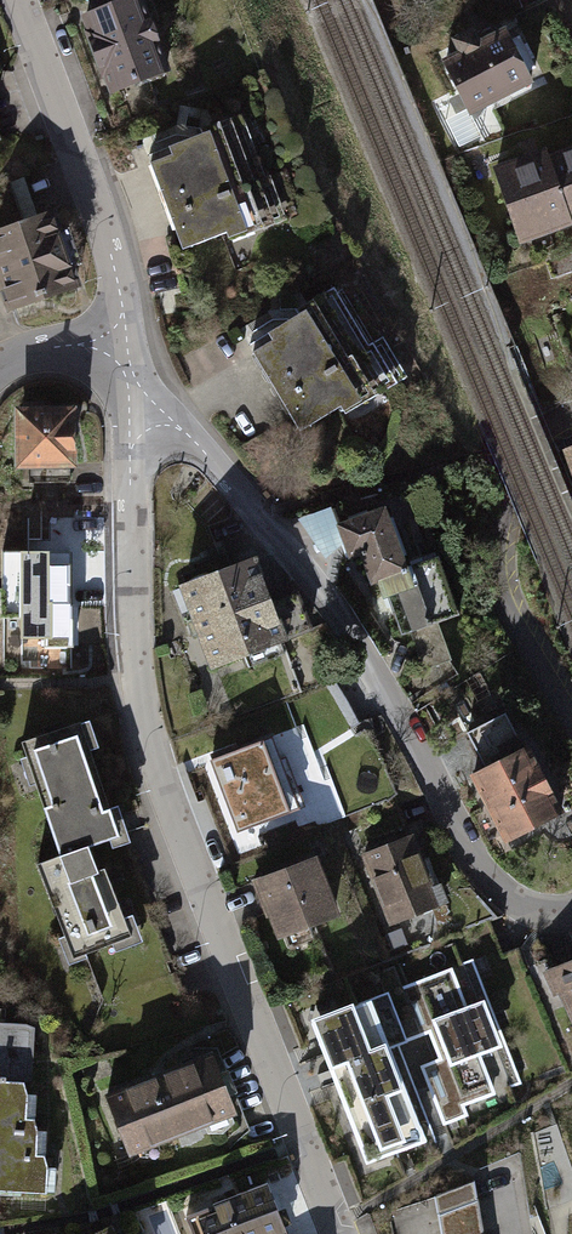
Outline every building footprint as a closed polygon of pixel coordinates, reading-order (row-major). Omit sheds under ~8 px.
[(151,8),(92,28),(119,106),(178,86),(151,8)] [(515,25),(445,55),(472,120),(543,91),(515,25)] [(232,135),(152,166),(189,261),(269,231),(232,135)] [(498,179),(522,251),(571,234),(571,155),(498,179)] [(24,222),(10,183),(0,186),(0,230),(24,222)] [(24,222),(0,230),(0,277),(11,309),(75,287),(50,213),(24,222)] [(281,335),(252,352),(299,431),(374,386),(376,363),(334,294),(277,328),(281,335)] [(70,412),(20,412),(20,463),(28,463),(28,482),(69,482),(69,463),(70,463),(70,412)] [(562,448),(571,473),(571,444),(562,448)] [(384,510),(355,520),(363,540),(391,529),(384,510)] [(355,520),(339,526),(350,557),(362,552),(372,583),(379,580),(384,595),(387,594),(412,586),(406,568),(391,529),(363,540),(355,520)] [(21,540),(3,540),(4,590),(1,590),(1,647),(71,647),(73,647),(73,644),(71,644),(71,608),(73,608),(73,605),(70,605),(70,551),(21,551),(21,540)] [(438,556),(406,568),(412,586),(427,625),(437,622),(458,615),(438,556)] [(252,559),(183,586),(214,664),(309,628),(296,594),(270,605),(252,559)] [(427,625),(412,586),(387,594),(401,635),(409,632),(427,625)] [(427,625),(409,632),(423,669),(450,660),(437,622),(427,625)] [(505,714),(468,733),(486,769),(524,749),(505,714)] [(79,722),(21,742),(33,778),(40,776),(66,851),(36,862),(73,956),(130,935),(104,867),(98,870),(89,847),(118,836),(79,722)] [(272,736),(210,760),(237,832),(305,807),(286,757),(280,759),(272,736)] [(486,769),(473,776),(506,840),(561,812),(527,748),(524,749),(486,769)] [(410,836),(365,855),(393,923),(442,903),(436,886),(431,888),(410,836)] [(312,859),(255,881),(268,914),(273,912),(282,935),(333,915),(312,859)] [(472,959),(388,992),(407,1041),(436,1030),(432,1020),(487,998),(472,959)] [(551,970),(556,979),(555,980),(560,991),(561,991),(571,1017),(571,961),(551,970)] [(358,1005),(312,1023),(366,1163),(396,1151),(397,1152),(434,1137),(398,1045),(407,1041),(388,992),(357,1004),(358,1005)] [(506,1044),(487,998),(432,1020),(436,1030),(446,1056),(450,1066),(506,1044)] [(24,1081),(32,1080),(35,1028),(27,1024),(0,1022),(0,1080),(24,1081)] [(521,1083),(506,1044),(450,1066),(446,1056),(420,1066),(443,1125),(467,1115),(464,1105),(521,1083)] [(213,1054),(107,1096),(129,1152),(234,1110),(213,1054)] [(24,1081),(0,1080),(0,1190),(46,1192),(48,1167),(44,1154),(36,1154),(37,1130),(34,1118),(26,1117),(27,1094),(24,1081)] [(434,1196),(440,1233),(483,1233),(474,1181),(434,1196)] [(186,1216),(193,1233),(287,1233),(267,1182),(213,1204),(216,1211),(210,1213),(208,1207),(186,1216)] [(143,1213),(150,1233),(180,1233),(169,1204),(143,1213)] [(115,1231),(116,1230),(114,1225),(109,1228),(110,1229),(100,1233),(116,1233),(115,1231)]
